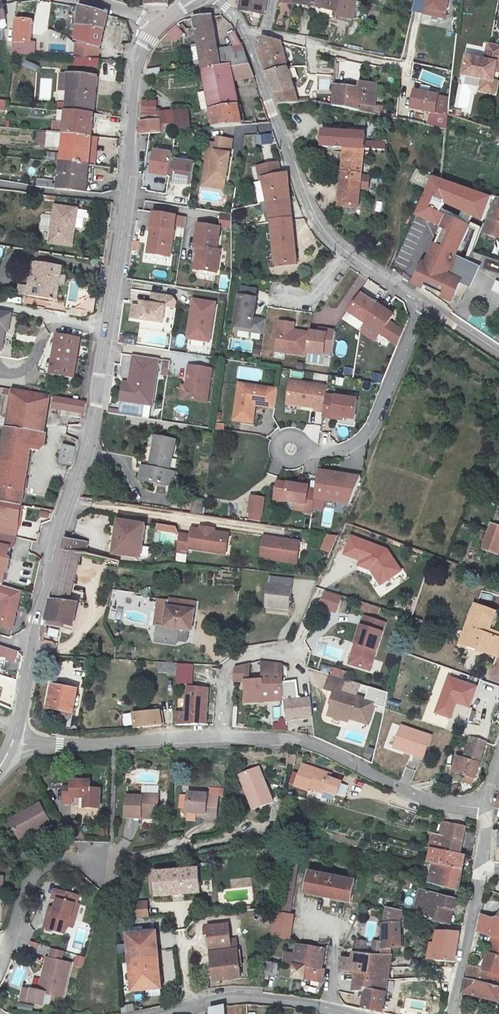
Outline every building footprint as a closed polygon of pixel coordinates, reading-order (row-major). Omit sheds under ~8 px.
[(15,18),(32,19),(33,0),(17,0),(15,18)] [(268,0),(244,0),(242,10),(266,13),(268,0)] [(338,13),(337,18),(354,21),(358,0),(356,0),(296,0),(295,4),(338,13)] [(424,15),(448,19),(451,0),(427,0),(424,15)] [(96,56),(104,11),(88,5),(77,2),(76,8),(78,14),(75,33),(73,54),(96,56)] [(203,65),(250,58),(242,37),(238,39),(238,41),(219,44),(214,10),(195,12),(203,65)] [(30,39),(32,19),(15,18),(13,49),(41,52),(41,46),(37,44),(38,40),(30,39)] [(175,43),(184,33),(175,24),(166,34),(175,43)] [(280,104),(298,103),(281,40),(263,37),(261,50),(267,68),(280,104)] [(490,45),(487,62),(470,59),(466,77),(483,81),(493,83),(495,71),(497,64),(498,64),(498,46),(490,45)] [(11,63),(12,54),(4,53),(3,62),(11,63)] [(257,75),(250,58),(203,65),(216,121),(234,120),(244,120),(235,73),(250,71),(251,76),(257,75)] [(25,61),(23,67),(37,70),(39,65),(25,61)] [(148,76),(160,73),(159,66),(147,69),(148,76)] [(91,187),(94,160),(97,133),(99,121),(100,111),(104,74),(74,70),(71,88),(76,89),(74,108),(73,119),(72,130),(56,129),(55,143),(69,145),(67,158),(64,178),(63,185),(82,187),(91,187)] [(319,75),(319,91),(331,91),(332,75),(319,75)] [(333,103),(358,108),(359,104),(375,106),(377,83),(361,81),(360,91),(335,86),(333,103)] [(495,93),(497,83),(493,83),(483,81),(482,91),(495,93)] [(442,96),(416,91),(412,110),(430,114),(438,115),(438,114),(442,96)] [(451,98),(442,96),(438,114),(450,116),(451,98)] [(115,120),(123,121),(124,112),(116,111),(115,120)] [(140,128),(163,125),(161,114),(141,116),(140,128)] [(430,114),(428,125),(448,129),(450,116),(438,114),(438,115),(430,114)] [(256,135),(257,146),(274,143),(273,133),(256,135)] [(227,178),(233,137),(219,135),(217,149),(212,148),(207,175),(227,178)] [(325,135),(324,149),(345,151),(340,206),(358,208),(360,187),(368,188),(369,180),(361,179),(365,153),(385,155),(386,147),(366,146),(366,137),(325,135)] [(170,170),(173,147),(155,145),(152,167),(170,170)] [(265,160),(273,158),(270,147),(263,149),(265,160)] [(192,178),(196,157),(177,154),(173,175),(192,178)] [(278,172),(281,171),(279,160),(261,164),(263,172),(277,169),(278,172)] [(109,170),(118,171),(119,162),(110,161),(109,170)] [(277,169),(263,172),(268,197),(291,192),(288,169),(281,171),(278,172),(277,169)] [(422,186),(427,173),(415,169),(410,181),(422,186)] [(225,186),(227,178),(207,175),(206,183),(225,186)] [(293,215),(291,192),(268,197),(260,199),(262,210),(270,208),(272,218),(293,215)] [(498,199),(486,235),(498,240),(498,200),(498,199)] [(59,206),(54,243),(75,246),(80,209),(59,206)] [(170,250),(177,210),(154,206),(148,246),(170,250)] [(270,208),(262,210),(264,218),(272,218),(270,208)] [(459,255),(474,223),(451,213),(446,224),(449,225),(441,242),(438,241),(434,251),(440,254),(436,263),(435,265),(430,262),(422,281),(427,283),(426,284),(429,286),(427,289),(451,300),(451,303),(456,305),(469,268),(472,261),(459,255)] [(221,228),(231,228),(231,215),(221,214),(221,228)] [(293,215),(272,218),(274,239),(276,261),(297,258),(293,215)] [(218,266),(221,248),(217,247),(221,225),(198,221),(195,240),(197,241),(194,262),(218,266)] [(483,268),(498,273),(498,262),(487,258),(483,268)] [(436,263),(427,259),(418,280),(426,284),(427,283),(422,281),(430,262),(435,265),(436,263)] [(29,293),(52,298),(54,285),(61,287),(65,265),(40,260),(37,277),(32,276),(29,293)] [(257,294),(257,286),(241,283),(240,292),(257,294)] [(58,299),(61,287),(54,285),(52,298),(58,299)] [(176,303),(178,296),(173,290),(152,287),(151,297),(142,296),(141,300),(138,299),(133,298),(131,311),(163,316),(165,302),(176,303)] [(86,307),(67,304),(66,310),(87,314),(92,313),(95,292),(89,290),(86,307)] [(263,329),(265,316),(254,314),(257,294),(240,292),(235,322),(251,325),(251,327),(263,329)] [(352,310),(366,319),(377,302),(364,292),(352,310)] [(209,337),(215,299),(194,296),(188,334),(209,337)] [(392,336),(399,324),(390,317),(395,311),(386,305),(389,302),(381,297),(377,302),(366,319),(392,336)] [(2,346),(7,328),(9,329),(13,311),(0,308),(0,346),(2,346)] [(292,330),(293,326),(294,319),(280,317),(276,346),(306,350),(309,333),(292,330)] [(399,341),(404,327),(399,324),(392,336),(399,341)] [(322,332),(309,330),(309,333),(306,350),(306,354),(328,357),(328,355),(331,355),(334,329),(322,328),(322,332)] [(77,333),(54,330),(47,370),(70,374),(77,333)] [(152,398),(158,355),(133,351),(129,377),(128,380),(122,379),(120,393),(152,398)] [(168,366),(170,357),(163,356),(162,365),(168,366)] [(206,397),(212,364),(190,361),(185,388),(184,394),(206,397)] [(344,375),(352,376),(353,368),(345,367),(344,375)] [(373,373),(373,382),(382,382),(383,373),(373,373)] [(326,391),(327,382),(290,377),(287,399),(297,400),(301,400),(301,401),(315,403),(315,406),(324,407),(326,391)] [(275,402),(278,385),(239,379),(234,415),(252,418),(255,399),(275,402)] [(20,499),(32,442),(45,445),(48,429),(44,428),(45,421),(51,392),(15,386),(8,420),(1,455),(0,455),(0,496),(20,499)] [(354,414),(357,395),(326,391),(324,407),(323,412),(333,414),(333,411),(342,413),(354,414)] [(82,397),(59,393),(56,405),(66,407),(62,426),(74,427),(82,397)] [(307,423),(303,436),(318,440),(322,427),(307,423)] [(173,438),(154,434),(148,466),(140,465),(138,479),(173,485),(175,471),(167,470),(173,438)] [(58,463),(73,466),(76,446),(62,444),(58,463)] [(349,499),(360,473),(319,467),(315,494),(349,499)] [(312,508),(316,486),(308,485),(308,482),(288,479),(285,497),(305,500),(304,507),(312,508)] [(261,510),(264,494),(252,492),(249,508),(261,510)] [(0,496),(0,521),(15,524),(20,499),(0,496)] [(491,522),(498,524),(498,512),(494,510),(491,522)] [(140,529),(143,514),(137,513),(137,514),(123,512),(122,518),(116,517),(111,550),(137,553),(140,529)] [(178,530),(176,545),(195,548),(195,546),(219,549),(221,534),(224,535),(225,525),(208,522),(207,525),(199,524),(199,526),(190,525),(189,532),(178,530)] [(491,524),(483,550),(498,555),(498,527),(491,524)] [(336,531),(326,530),(321,546),(328,549),(336,531)] [(61,545),(83,548),(85,538),(64,534),(61,545)] [(272,534),(268,554),(299,558),(301,547),(306,548),(308,538),(272,534)] [(387,549),(352,537),(346,556),(361,562),(359,567),(371,571),(380,586),(402,569),(387,549)] [(61,545),(50,597),(76,599),(77,594),(87,549),(83,548),(61,545)] [(111,555),(87,549),(77,594),(108,601),(118,556),(111,555)] [(0,580),(0,614),(9,616),(18,585),(0,580)] [(288,584),(265,582),(263,604),(285,606),(288,584)] [(340,594),(324,588),(319,603),(334,609),(340,594)] [(71,622),(76,599),(50,597),(45,619),(71,622)] [(179,601),(159,598),(155,624),(161,625),(159,640),(176,642),(177,638),(186,640),(188,629),(192,630),(196,603),(186,602),(185,608),(178,607),(179,601)] [(377,606),(360,601),(359,605),(376,610),(377,606)] [(487,630),(493,613),(474,606),(461,635),(459,641),(477,648),(476,651),(494,658),(498,644),(498,641),(483,635),(485,630),(487,630)] [(361,616),(353,643),(357,645),(350,665),(369,670),(383,623),(361,616)] [(49,626),(47,637),(57,640),(60,629),(49,626)] [(487,630),(485,630),(483,635),(498,641),(498,635),(487,630)] [(346,663),(350,665),(357,645),(353,643),(346,663)] [(0,645),(0,657),(15,663),(19,651),(0,644),(0,645)] [(176,673),(177,660),(158,659),(157,669),(167,670),(166,672),(176,673)] [(281,686),(280,681),(259,682),(258,678),(248,678),(248,661),(233,664),(232,678),(242,679),(241,700),(282,697),(281,686)] [(259,663),(258,678),(259,682),(280,681),(279,663),(259,663)] [(12,669),(0,664),(0,674),(10,677),(12,669)] [(346,674),(336,671),(334,676),(344,679),(346,674)] [(342,692),(345,680),(344,679),(334,676),(330,675),(328,675),(324,687),(333,690),(325,716),(346,722),(347,718),(367,724),(374,702),(342,692)] [(478,688),(466,683),(448,676),(434,713),(452,720),(458,703),(470,708),(478,688)] [(282,683),(281,686),(282,697),(284,721),(311,718),(308,699),(296,700),(294,682),(282,683)] [(77,688),(52,684),(48,708),(73,711),(77,688)] [(184,697),(205,699),(206,686),(185,685),(184,697)] [(203,722),(205,699),(184,697),(182,708),(172,708),(170,721),(203,722)] [(159,710),(133,713),(136,727),(161,724),(159,710)] [(391,746),(399,725),(393,722),(385,743),(391,746)] [(430,737),(400,727),(393,748),(423,758),(430,737)] [(483,744),(468,738),(463,758),(455,757),(451,772),(474,775),(483,744)] [(280,793),(305,799),(312,762),(300,758),(300,757),(286,752),(280,793)] [(261,768),(243,775),(247,787),(253,789),(254,792),(250,793),(257,811),(275,803),(261,768)] [(322,770),(313,791),(326,796),(328,793),(342,799),(343,797),(355,802),(361,789),(349,784),(350,782),(322,770)] [(72,799),(80,799),(86,799),(86,809),(100,809),(100,789),(91,788),(91,781),(73,780),(73,786),(63,786),(63,804),(72,804),(72,799)] [(184,812),(196,813),(205,813),(205,816),(216,816),(217,796),(206,796),(206,792),(185,791),(184,812)] [(125,819),(141,819),(141,814),(158,815),(158,793),(141,793),(141,796),(126,795),(125,819)] [(8,821),(18,837),(33,828),(36,832),(50,824),(39,803),(8,821)] [(458,893),(465,857),(459,855),(466,828),(446,823),(442,837),(429,833),(423,861),(432,863),(428,886),(458,893)] [(33,828),(18,837),(20,841),(36,832),(33,828)] [(278,880),(277,898),(277,899),(273,938),(289,940),(292,916),(289,915),(296,856),(282,852),(278,880)] [(199,870),(156,874),(159,897),(201,893),(199,870)] [(307,893),(353,902),(357,880),(310,872),(307,893)] [(71,918),(77,920),(81,905),(78,904),(80,896),(54,890),(52,898),(58,900),(55,910),(54,914),(49,913),(45,929),(67,935),(71,918)] [(441,911),(450,913),(453,901),(417,891),(411,915),(435,924),(437,924),(441,911)] [(134,902),(135,918),(148,917),(147,901),(134,902)] [(399,912),(391,910),(384,909),(379,950),(397,950),(397,928),(399,912)] [(448,925),(450,913),(441,911),(437,924),(448,925)] [(498,917),(498,922),(483,918),(481,927),(480,932),(480,935),(494,939),(498,941),(498,917)] [(73,936),(77,920),(71,918),(67,935),(73,936)] [(227,949),(227,944),(224,924),(199,926),(200,936),(205,935),(210,982),(238,979),(235,948),(227,949)] [(135,933),(138,988),(166,986),(162,931),(135,933)] [(428,946),(426,960),(451,964),(456,934),(434,933),(433,946),(428,946)] [(355,947),(366,948),(367,941),(356,939),(355,947)] [(467,980),(488,986),(498,989),(498,984),(498,941),(494,939),(489,956),(475,953),(472,968),(471,967),(467,980)] [(291,963),(316,967),(319,949),(294,944),(291,963)] [(370,965),(372,956),(364,954),(354,952),(351,971),(354,972),(368,974),(370,965)] [(75,955),(73,967),(82,969),(85,957),(75,955)] [(378,956),(372,956),(370,965),(390,967),(413,969),(416,955),(378,956)] [(261,959),(260,970),(271,971),(273,961),(261,959)] [(72,967),(48,960),(39,993),(62,1000),(72,967)] [(319,967),(316,967),(291,963),(289,977),(318,982),(320,967),(319,967)] [(390,967),(370,965),(368,974),(354,972),(351,992),(362,995),(359,1008),(381,1013),(390,967)] [(467,980),(463,993),(464,993),(498,1002),(498,989),(488,986),(467,980)]
